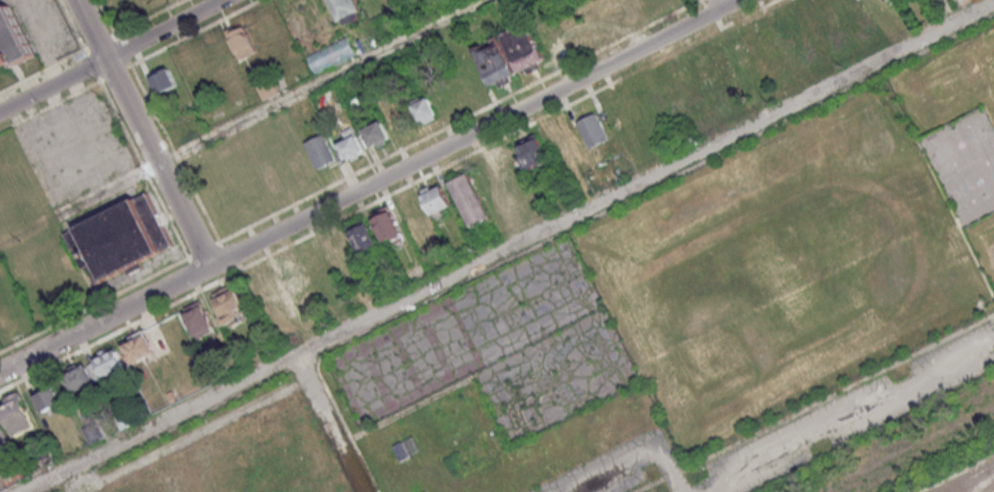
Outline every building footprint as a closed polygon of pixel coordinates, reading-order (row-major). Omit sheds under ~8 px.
[(363,17),(357,0),(330,0),(340,26),(363,17)] [(49,64),(21,2),(0,12),(0,88),(49,64)] [(491,89),(520,77),(520,75),(545,65),(528,23),(474,45),(491,89)] [(226,33),(239,59),(256,50),(243,24),(226,33)] [(356,54),(347,35),(306,54),(315,73),(356,54)] [(698,62),(702,78),(714,75),(710,59),(698,62)] [(159,96),(179,84),(168,66),(149,78),(159,96)] [(412,103),(423,125),(439,117),(428,95),(412,103)] [(384,111),(398,138),(417,127),(403,101),(384,111)] [(576,122),(590,148),(609,138),(595,112),(576,122)] [(369,151),(391,140),(382,120),(360,131),(369,151)] [(346,139),(337,144),(347,162),(365,153),(352,127),(342,132),(346,139)] [(336,160),(323,133),(304,142),(317,169),(336,160)] [(550,163),(538,136),(518,145),(530,172),(550,163)] [(449,181),(469,228),(489,219),(469,172),(449,181)] [(420,190),(431,215),(452,206),(441,181),(420,190)] [(63,230),(81,270),(88,267),(95,284),(174,250),(149,193),(63,230)] [(387,247),(405,238),(391,210),(373,219),(387,247)] [(350,231),(362,253),(379,244),(367,222),(350,231)] [(224,327),(242,320),(239,311),(247,307),(237,284),(211,294),(224,327)] [(183,307),(195,340),(216,333),(204,300),(183,307)] [(127,363),(154,357),(148,332),(121,338),(127,363)] [(128,368),(116,346),(64,372),(75,394),(128,368)] [(44,413),(62,403),(53,386),(34,396),(44,413)] [(36,428),(19,392),(0,401),(0,406),(15,438),(36,428)] [(400,460),(409,456),(402,442),(393,446),(400,460)]
